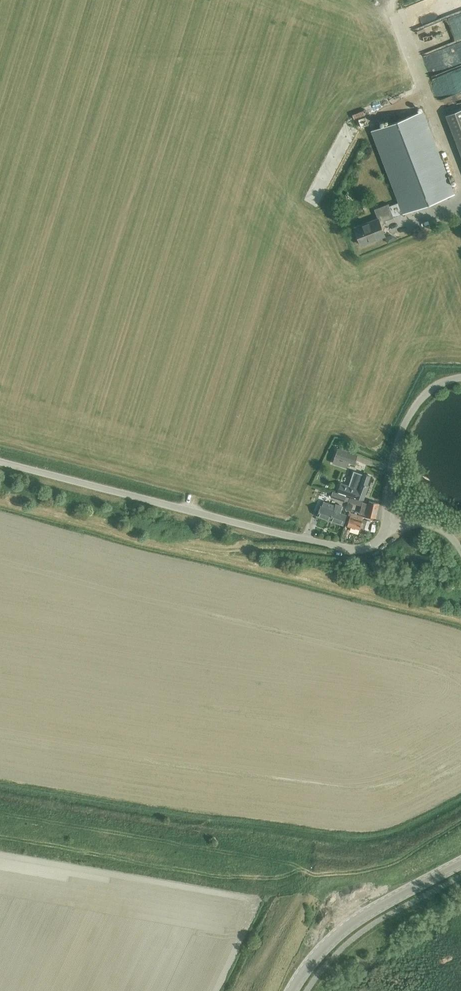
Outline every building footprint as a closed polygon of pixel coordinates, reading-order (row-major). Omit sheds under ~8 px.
[(460,67),(460,40),(421,51),(428,76),(460,67)] [(356,118),(368,114),(366,108),(354,112),(356,118)] [(460,156),(460,109),(446,115),(460,156)] [(403,214),(454,194),(423,111),(371,131),(398,203),(403,214)] [(403,214),(398,203),(389,206),(388,204),(374,209),(378,219),(354,228),(361,245),(385,236),(380,223),(403,214)] [(354,464),(357,455),(337,448),(332,463),(341,466),(342,460),(349,462),(354,464)] [(367,485),(370,476),(363,474),(355,471),(353,476),(350,485),(341,482),(338,492),(350,496),(363,500),(368,486),(367,485)] [(346,502),(348,497),(348,496),(340,494),(338,500),(346,502)] [(353,503),(360,505),(363,506),(361,514),(366,515),(376,517),(379,503),(369,501),(368,503),(364,502),(350,498),(348,502),(353,503)] [(330,520),(335,506),(323,502),(322,506),(320,506),(317,515),(330,520)] [(335,506),(330,520),(343,525),(347,515),(340,513),(343,507),(336,504),(335,506)] [(362,520),(363,517),(351,513),(347,526),(359,529),(362,520)]
